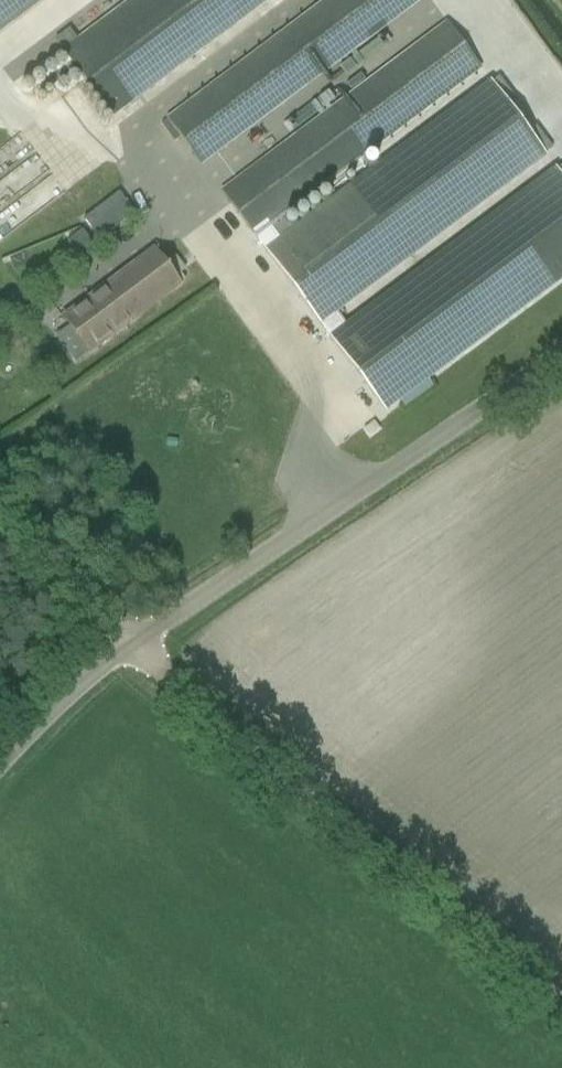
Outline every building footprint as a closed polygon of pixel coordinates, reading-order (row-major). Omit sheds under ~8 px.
[(44,0),(0,0),(0,33),(44,0)] [(63,52),(112,117),(269,0),(132,0),(63,52)] [(201,164),(421,0),(329,0),(161,125),(174,142),(181,137),(201,164)] [(386,412),(561,280),(561,176),(555,166),(344,324),(336,313),(547,156),(490,79),(279,237),(271,226),(482,69),(448,23),(222,192),(386,412)] [(90,226),(69,240),(79,254),(138,212),(122,190),(84,217),(90,226)] [(63,318),(90,353),(181,285),(154,249),(63,318)]
